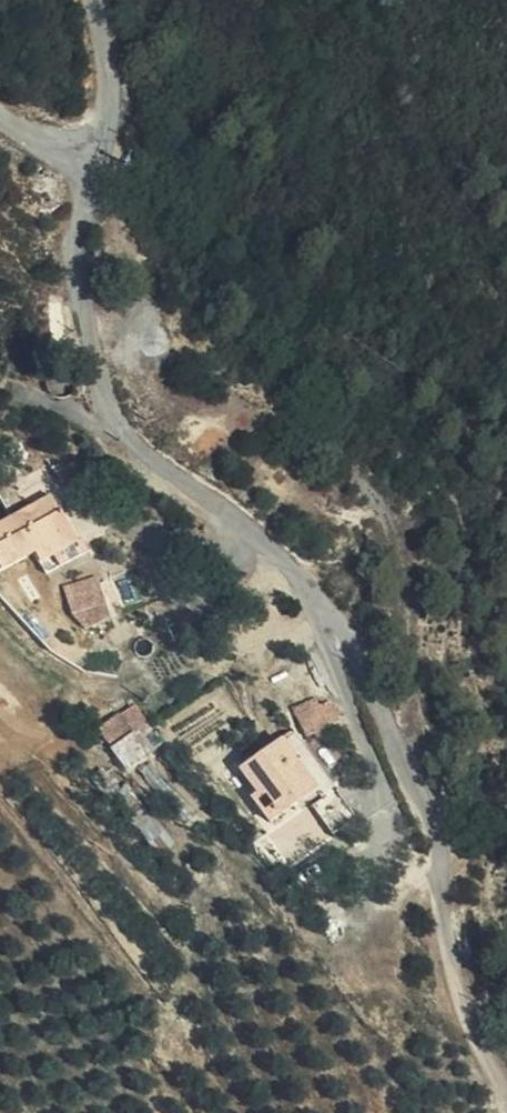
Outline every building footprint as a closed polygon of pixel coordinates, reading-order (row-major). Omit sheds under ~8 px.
[(15,543),(0,551),(0,559),(13,588),(29,580),(51,569),(70,561),(77,574),(101,562),(84,527),(69,534),(61,519),(15,543)] [(70,561),(51,569),(59,583),(77,574),(70,561)] [(126,636),(118,596),(95,601),(97,612),(83,614),(88,644),(126,636)] [(343,718),(330,693),(296,710),(308,735),(343,718)] [(158,751),(153,742),(138,723),(123,733),(143,762),(148,759),(158,751)] [(161,750),(158,751),(148,759),(156,771),(170,762),(161,750)] [(287,762),(272,772),(291,798),(305,789),(287,762)] [(291,798),(272,772),(245,790),(261,815),(252,821),(271,849),(309,823),(291,798)] [(291,798),(309,823),(323,814),(305,789),(291,798)]
